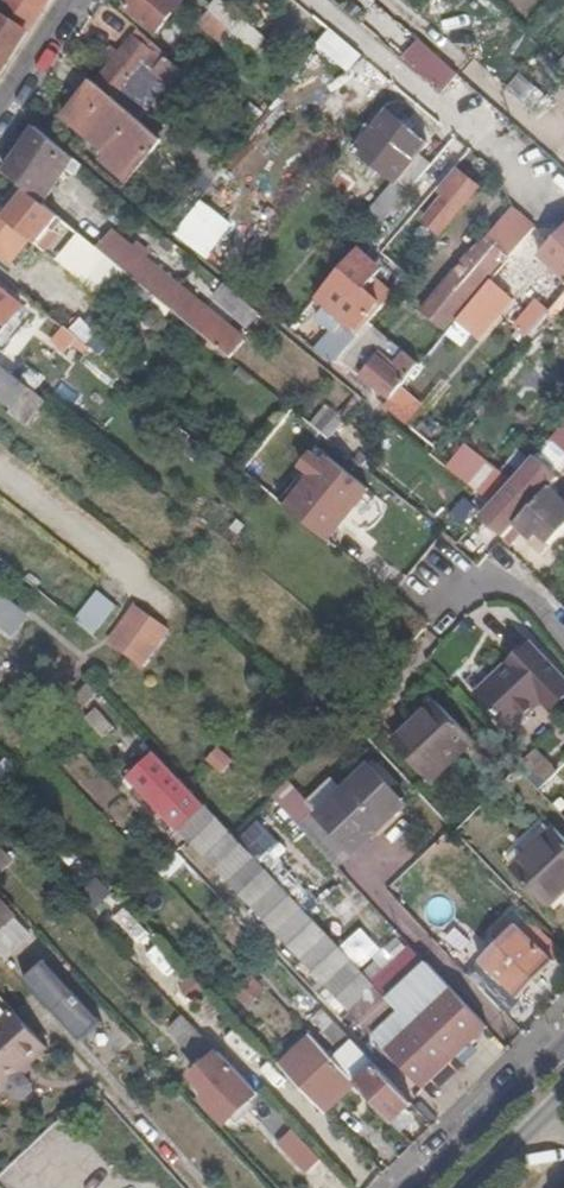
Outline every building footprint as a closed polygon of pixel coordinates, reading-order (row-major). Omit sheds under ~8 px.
[(41,13),(19,0),(9,0),(0,14),(0,78),(41,13)] [(184,0),(136,0),(130,7),(161,33),(186,2),(184,0)] [(212,7),(212,8),(235,28),(237,29),(246,18),(223,0),(218,0),(212,7)] [(235,28),(212,8),(201,22),(223,42),(235,28)] [(328,28),(316,45),(349,71),(362,54),(328,28)] [(172,57),(140,29),(122,50),(114,44),(106,52),(114,60),(97,81),(142,118),(169,84),(180,94),(193,79),(171,59),(172,57)] [(442,94),(460,74),(419,38),(401,59),(442,94)] [(520,73),(508,88),(532,109),(545,94),(520,73)] [(142,118),(97,81),(69,115),(113,153),(109,159),(134,179),(167,139),(161,135),(142,118)] [(396,182),(420,153),(429,142),(390,110),(359,148),(396,182)] [(39,196),(72,155),(40,128),(7,169),(32,190),(39,196)] [(496,168),(473,147),(456,168),(463,174),(479,188),(496,168)] [(384,223),(432,165),(420,153),(396,182),(371,213),(384,223)] [(217,181),(229,166),(219,157),(207,172),(217,181)] [(479,188),(463,174),(454,184),(450,181),(437,195),(442,199),(425,218),(441,232),(479,188)] [(208,183),(200,176),(192,186),(199,194),(208,183)] [(39,196),(32,190),(9,217),(0,209),(0,210),(0,247),(17,262),(37,239),(43,244),(65,218),(39,196)] [(499,249),(525,217),(514,208),(488,239),(496,247),(499,249)] [(513,257),(538,228),(525,217),(499,249),(506,256),(510,260),(513,257)] [(97,244),(221,346),(235,329),(111,226),(97,244)] [(544,257),(563,274),(563,233),(544,257)] [(506,256),(499,249),(496,247),(492,252),(486,246),(473,260),(470,257),(423,313),(443,329),(506,256)] [(526,270),(513,257),(510,260),(493,281),(507,293),(526,270)] [(354,259),(332,286),(337,291),(325,305),(335,315),(326,327),(337,336),(346,324),(352,329),(361,336),(376,318),(378,316),(375,312),(382,302),(369,290),(378,279),(354,259)] [(0,286),(0,339),(26,307),(0,286)] [(518,327),(531,338),(553,312),(541,301),(518,327)] [(346,356),(394,398),(426,360),(376,318),(361,336),(346,356)] [(69,349),(79,336),(67,325),(56,339),(69,349)] [(330,356),(339,364),(346,356),(361,336),(352,329),(330,356)] [(107,374),(115,365),(93,347),(86,357),(107,374)] [(48,399),(10,369),(0,382),(0,395),(14,406),(10,411),(27,426),(48,399)] [(310,423),(329,438),(344,418),(325,404),(310,423)] [(444,470),(476,492),(495,465),(463,443),(444,470)] [(288,506),(328,539),(368,489),(329,457),(288,506)] [(533,459),(494,503),(482,516),(505,538),(517,525),(534,540),(540,533),(552,543),(563,529),(563,504),(548,489),(556,480),(533,459)] [(448,512),(460,528),(478,515),(466,499),(448,512)] [(25,610),(0,589),(0,629),(6,634),(25,610)] [(75,624),(101,636),(117,603),(92,590),(75,624)] [(141,667),(168,632),(137,607),(109,643),(141,667)] [(541,700),(550,710),(563,697),(563,685),(528,646),(477,695),(510,731),(541,700)] [(89,706),(103,692),(92,680),(89,682),(78,694),(89,706)] [(473,741),(434,702),(391,743),(428,783),(473,741)] [(100,738),(114,728),(99,706),(85,716),(100,738)] [(331,881),(342,870),(337,864),(295,820),(278,802),(239,837),(158,749),(132,774),(374,1034),(400,1009),(292,893),(304,882),(343,922),(358,909),(331,881)] [(517,766),(538,790),(558,773),(537,749),(517,766)] [(237,762),(224,750),(214,759),(227,772),(237,762)] [(314,813),(351,851),(403,803),(367,765),(314,813)] [(277,796),(298,818),(310,807),(313,804),(291,782),(277,796)] [(295,820),(337,864),(351,851),(314,813),(310,807),(298,818),(295,820)] [(553,828),(510,869),(546,907),(563,890),(563,840),(553,828)] [(98,877),(80,893),(97,910),(114,894),(98,877)] [(555,963),(517,925),(483,960),(521,997),(555,963)] [(32,941),(8,963),(81,1041),(105,1020),(32,941)] [(156,946),(145,956),(167,978),(177,968),(156,946)] [(262,987),(251,976),(234,992),(244,1003),(262,987)] [(326,1024),(334,1015),(324,1004),(315,1013),(326,1024)] [(7,1007),(0,1013),(0,1080),(11,1092),(19,1092),(26,1085),(26,1077),(15,1065),(41,1042),(7,1007)] [(227,1119),(257,1089),(179,1008),(165,1022),(187,1044),(190,1042),(203,1055),(190,1069),(210,1089),(203,1095),(227,1119)] [(364,1074),(377,1061),(334,1015),(326,1024),(322,1028),(364,1074)] [(281,1063),(321,1106),(353,1077),(312,1034),(281,1063)] [(393,1119),(414,1100),(377,1061),(364,1074),(357,1081),(393,1119)] [(330,1163),(307,1139),(293,1153),(316,1178),(330,1163)]
